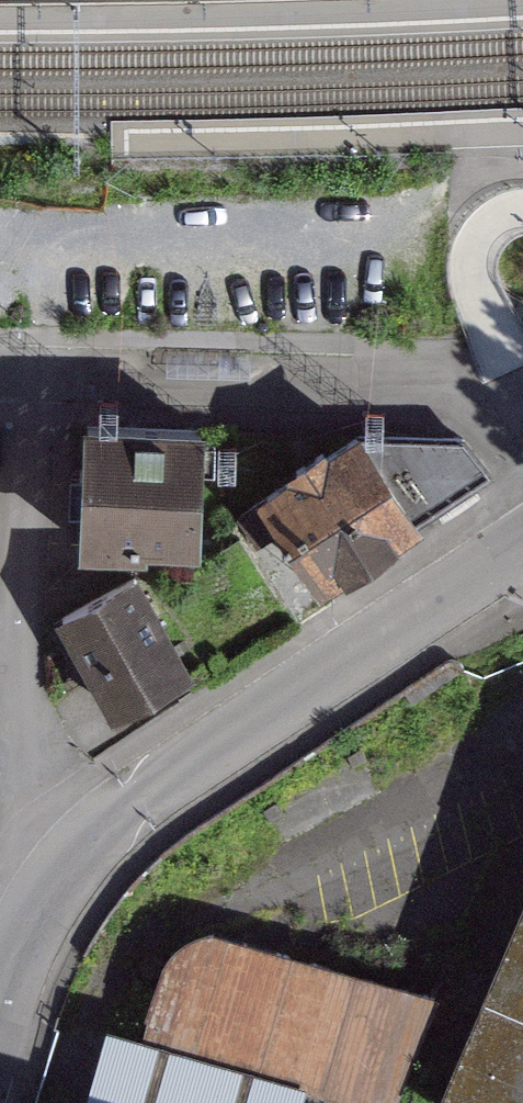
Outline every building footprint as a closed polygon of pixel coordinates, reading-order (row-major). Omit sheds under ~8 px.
[(82,549),(195,549),(196,412),(82,412),(82,549)] [(325,583),(490,466),(459,430),(378,429),(370,420),(268,492),(325,583)] [(233,675),(177,572),(75,626),(131,729),(233,675)] [(156,1026),(410,1102),(411,1102),(453,994),(229,933),(179,961),(156,1026)] [(459,1102),(522,1102),(522,938),(459,1102)] [(74,1095),(71,1102),(102,1102),(74,1095)]
